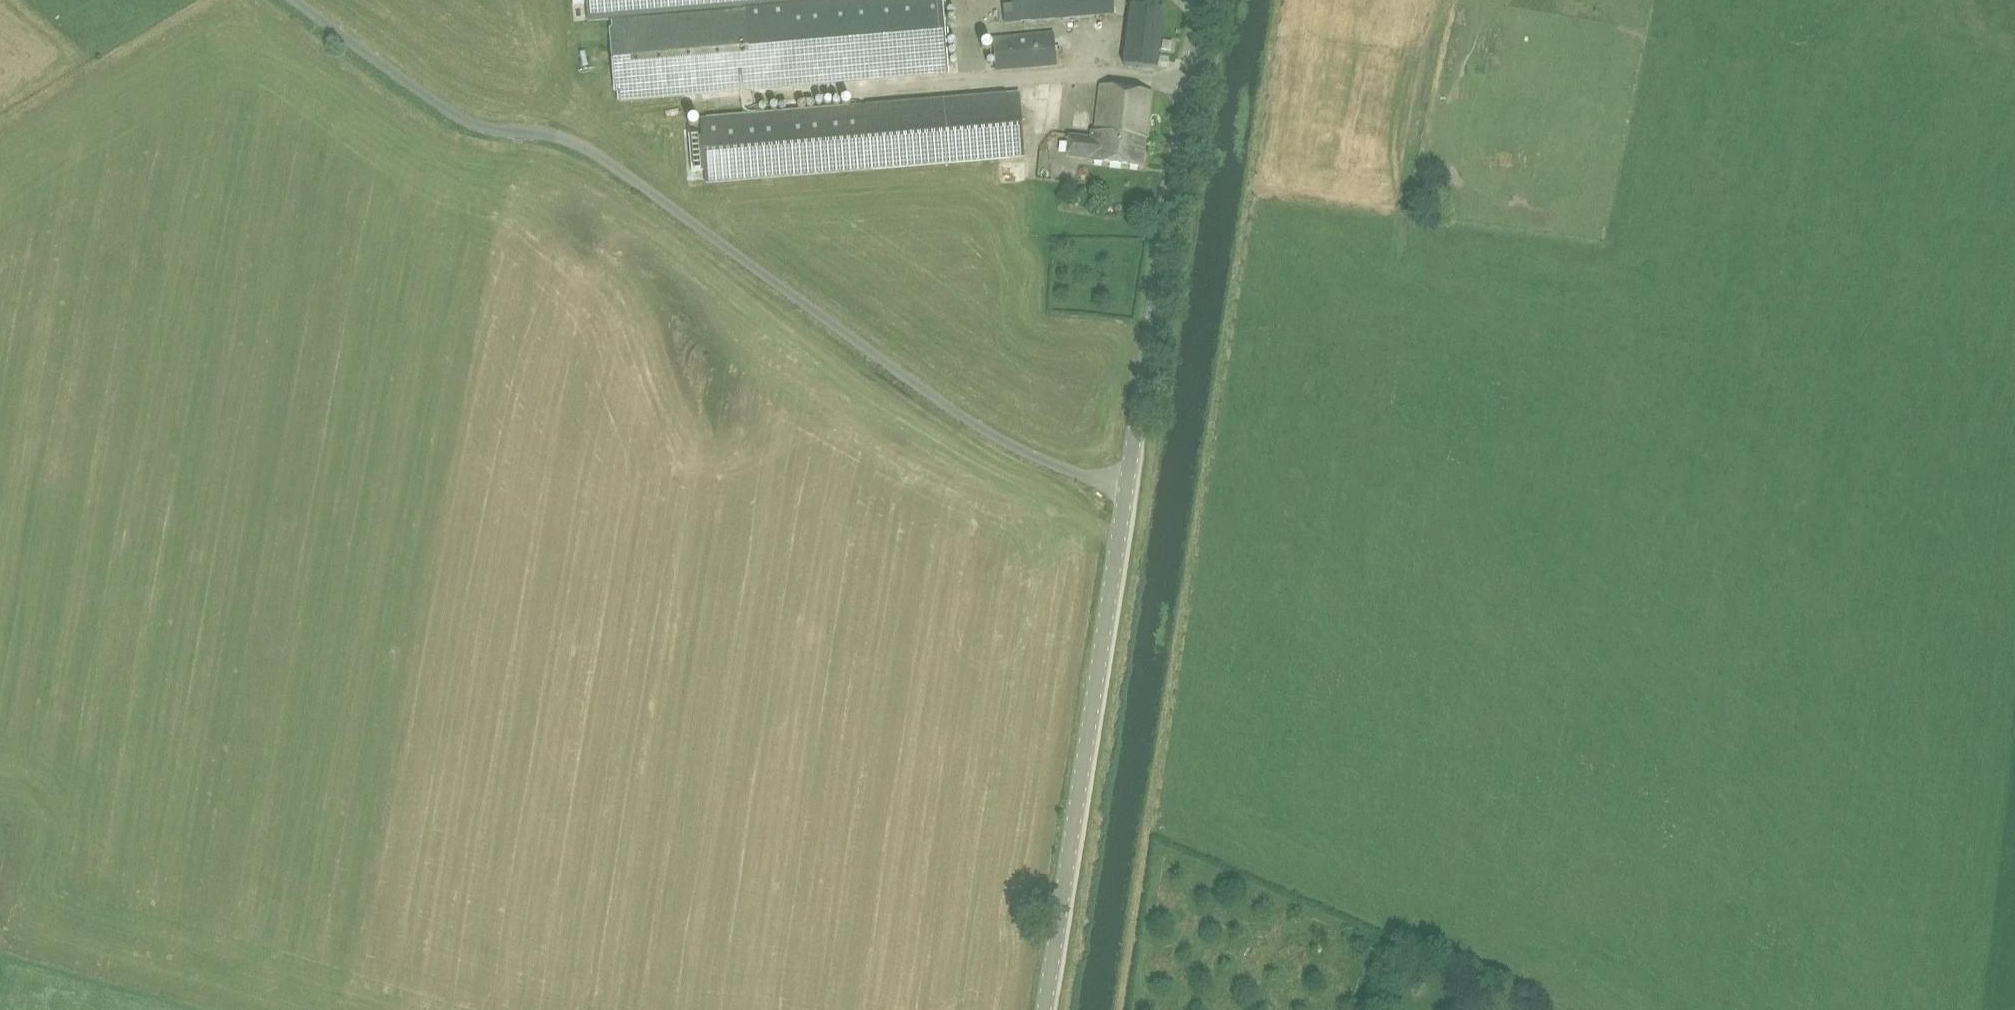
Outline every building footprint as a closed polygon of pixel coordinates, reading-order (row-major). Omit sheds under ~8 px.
[(796,86),(948,74),(942,0),(586,0),(588,20),(611,18),(617,100),(796,86)] [(1013,14),(1004,15),(1004,23),(1114,15),(1112,0),(1012,0),(1013,14)] [(1156,68),(1165,8),(1131,3),(1123,64),(1156,68)] [(950,21),(951,32),(968,30),(967,19),(950,21)] [(1052,33),(994,39),(997,72),(1056,66),(1052,33)] [(1090,133),(1092,133),(1091,138),(1069,136),(1066,157),(1088,159),(1088,162),(1142,168),(1150,92),(1100,86),(1100,88),(1098,87),(1093,130),(1090,130),(1090,133)] [(1007,95),(866,106),(701,119),(706,182),(1012,159),(1007,95)]
